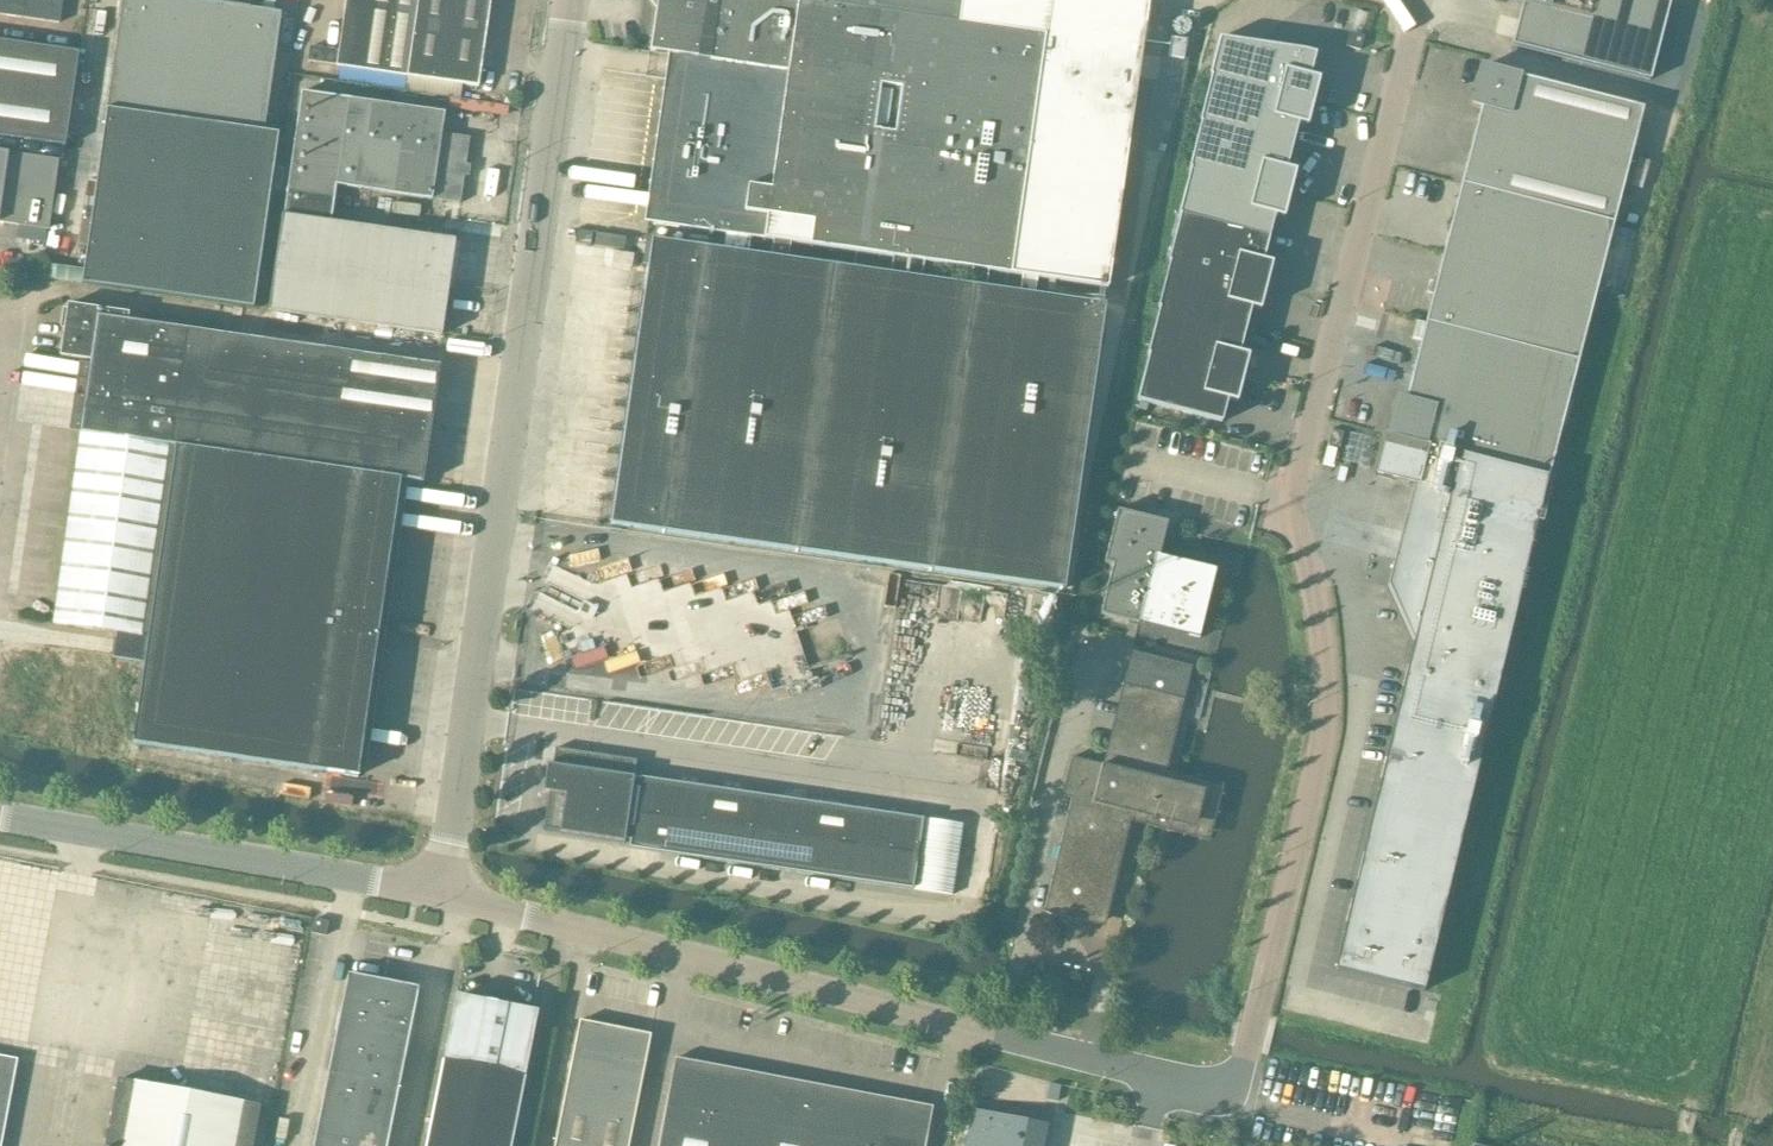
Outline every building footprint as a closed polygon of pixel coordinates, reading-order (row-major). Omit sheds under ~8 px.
[(61,0),(0,0),(0,15),(58,23),(61,0)] [(109,90),(80,285),(252,309),(277,135),(263,133),(280,14),(243,8),(244,0),(121,0),(109,90)] [(338,51),(336,65),(335,66),(406,77),(477,87),(490,0),(345,0),(338,51)] [(649,52),(677,56),(672,90),(652,224),(726,234),(751,238),(773,241),(790,244),(893,259),(923,263),(972,270),(988,272),(1011,275),(1023,277),(1036,279),(1107,289),(1149,0),(657,0),(649,52)] [(1522,4),(1512,45),(1650,80),(1670,0),(1507,0),(1522,4)] [(1364,37),(1350,33),(1346,47),(1360,50),(1364,37)] [(1184,60),(1187,40),(1170,37),(1167,58),(1184,60)] [(1209,76),(1313,103),(1319,79),(1310,77),(1316,54),(1304,51),(1219,38),(1209,76)] [(0,42),(0,138),(63,148),(78,53),(0,42)] [(310,47),(308,61),(336,65),(338,51),(310,47)] [(1481,106),(1476,127),(1628,166),(1643,108),(1482,67),(1472,104),(1481,106)] [(1307,126),(1313,103),(1209,76),(1210,77),(1198,122),(1292,146),(1298,124),(1307,126)] [(286,194),(333,201),(335,185),(459,203),(469,137),(441,133),(444,112),(300,92),(286,194)] [(1188,169),(1189,170),(1290,195),(1296,171),(1287,169),(1292,146),(1198,122),(1198,123),(1200,123),(1188,169)] [(1628,166),(1476,127),(1461,184),(1613,224),(1628,166)] [(59,160),(0,151),(0,223),(19,226),(46,230),(49,230),(59,160)] [(1284,219),(1290,195),(1189,170),(1178,216),(1179,216),(1269,239),(1274,216),(1284,219)] [(1613,224),(1461,184),(1443,253),(1596,292),(1613,224)] [(330,223),(333,201),(286,194),(282,216),(281,216),(267,310),(276,311),(346,321),(441,335),(454,240),(330,223)] [(1263,261),(1269,239),(1179,216),(1167,262),(1266,287),(1272,263),(1263,261)] [(19,226),(17,238),(44,242),(46,230),(19,226)] [(577,231),(575,243),(591,245),(593,233),(577,231)] [(596,234),(594,246),(624,251),(626,239),(596,234)] [(650,240),(610,524),(1064,589),(1104,304),(1034,294),(1036,279),(1023,277),(1020,293),(986,288),(987,281),(988,272),(972,270),(970,285),(921,278),(923,263),(893,259),(891,274),(788,259),(790,244),(773,241),(771,257),(749,254),(751,238),(726,234),(724,243),(723,250),(650,240)] [(614,252),(612,264),(631,267),(633,255),(614,252)] [(1596,292),(1443,253),(1425,322),(1578,361),(1596,292)] [(1157,308),(1245,331),(1251,308),(1260,311),(1266,287),(1167,262),(1169,263),(1157,308)] [(81,432),(53,623),(117,632),(113,658),(144,662),(132,744),(282,765),(319,771),(357,776),(375,644),(377,644),(378,641),(376,641),(380,615),(385,616),(385,613),(380,612),(400,479),(423,482),(439,366),(436,366),(342,352),(346,321),(276,311),(271,342),(240,337),(127,321),(128,313),(66,305),(66,307),(59,354),(59,356),(91,361),(90,366),(81,432)] [(1239,353),(1245,331),(1157,308),(1157,309),(1158,309),(1147,355),(1243,379),(1249,355),(1239,353)] [(1578,361),(1425,322),(1410,380),(1563,419),(1578,361)] [(1237,403),(1243,379),(1147,355),(1148,355),(1136,401),(1222,423),(1227,400),(1237,403)] [(1548,477),(1563,419),(1410,380),(1405,401),(1396,398),(1387,435),(1548,477)] [(1332,429),(1328,445),(1340,448),(1344,433),(1332,429)] [(1413,642),(1334,970),(1424,991),(1548,477),(1387,435),(1377,473),(1414,483),(1388,585),(1413,642)] [(1113,565),(1100,615),(1199,640),(1216,570),(1159,556),(1167,522),(1117,510),(1104,563),(1113,565)] [(1056,598),(1032,595),(1030,609),(1054,612),(1056,598)] [(584,603),(579,613),(592,620),(597,609),(584,603)] [(1111,767),(1164,780),(1192,666),(1130,651),(1122,685),(1130,687),(1111,767)] [(852,809),(698,786),(639,778),(639,779),(634,778),(636,761),(555,748),(552,765),(547,764),(543,792),(548,793),(543,832),(624,843),(625,840),(630,841),(628,848),(842,879),(852,809)] [(1164,780),(1111,767),(1071,757),(1062,795),(1071,798),(1044,911),(1097,924),(1124,811),(1203,831),(1212,792),(1164,780)] [(314,920),(311,934),(325,937),(328,923),(314,920)] [(348,975),(341,1010),(376,1017),(383,982),(348,975)] [(418,989),(383,982),(376,1017),(411,1024),(418,989)] [(524,1077),(536,1013),(457,997),(444,1063),(443,1063),(427,1145),(511,1145),(524,1077)] [(341,1010),(334,1042),(369,1049),(376,1017),(341,1010)] [(411,1024),(376,1017),(369,1049),(405,1056),(411,1024)] [(651,1036),(580,1022),(555,1145),(629,1145),(651,1036)] [(363,1081),(369,1049),(334,1042),(328,1074),(363,1081)] [(405,1056),(369,1049),(363,1081),(398,1088),(405,1056)] [(716,1066),(674,1058),(658,1145),(700,1145),(716,1066)] [(16,1063),(0,1060),(0,1145),(16,1063)] [(716,1066),(700,1145),(926,1145),(933,1108),(716,1066)] [(354,1127),(363,1081),(328,1074),(319,1119),(354,1127)] [(70,1145),(73,1082),(42,1080),(39,1143),(70,1145)] [(398,1088),(363,1081),(354,1127),(389,1134),(398,1088)] [(119,1082),(107,1145),(251,1145),(258,1108),(119,1082)] [(1046,1125),(971,1110),(964,1145),(1042,1145),(1046,1125)] [(354,1127),(319,1119),(313,1145),(350,1145),(354,1127)] [(350,1145),(386,1145),(389,1134),(354,1127),(350,1145)]
